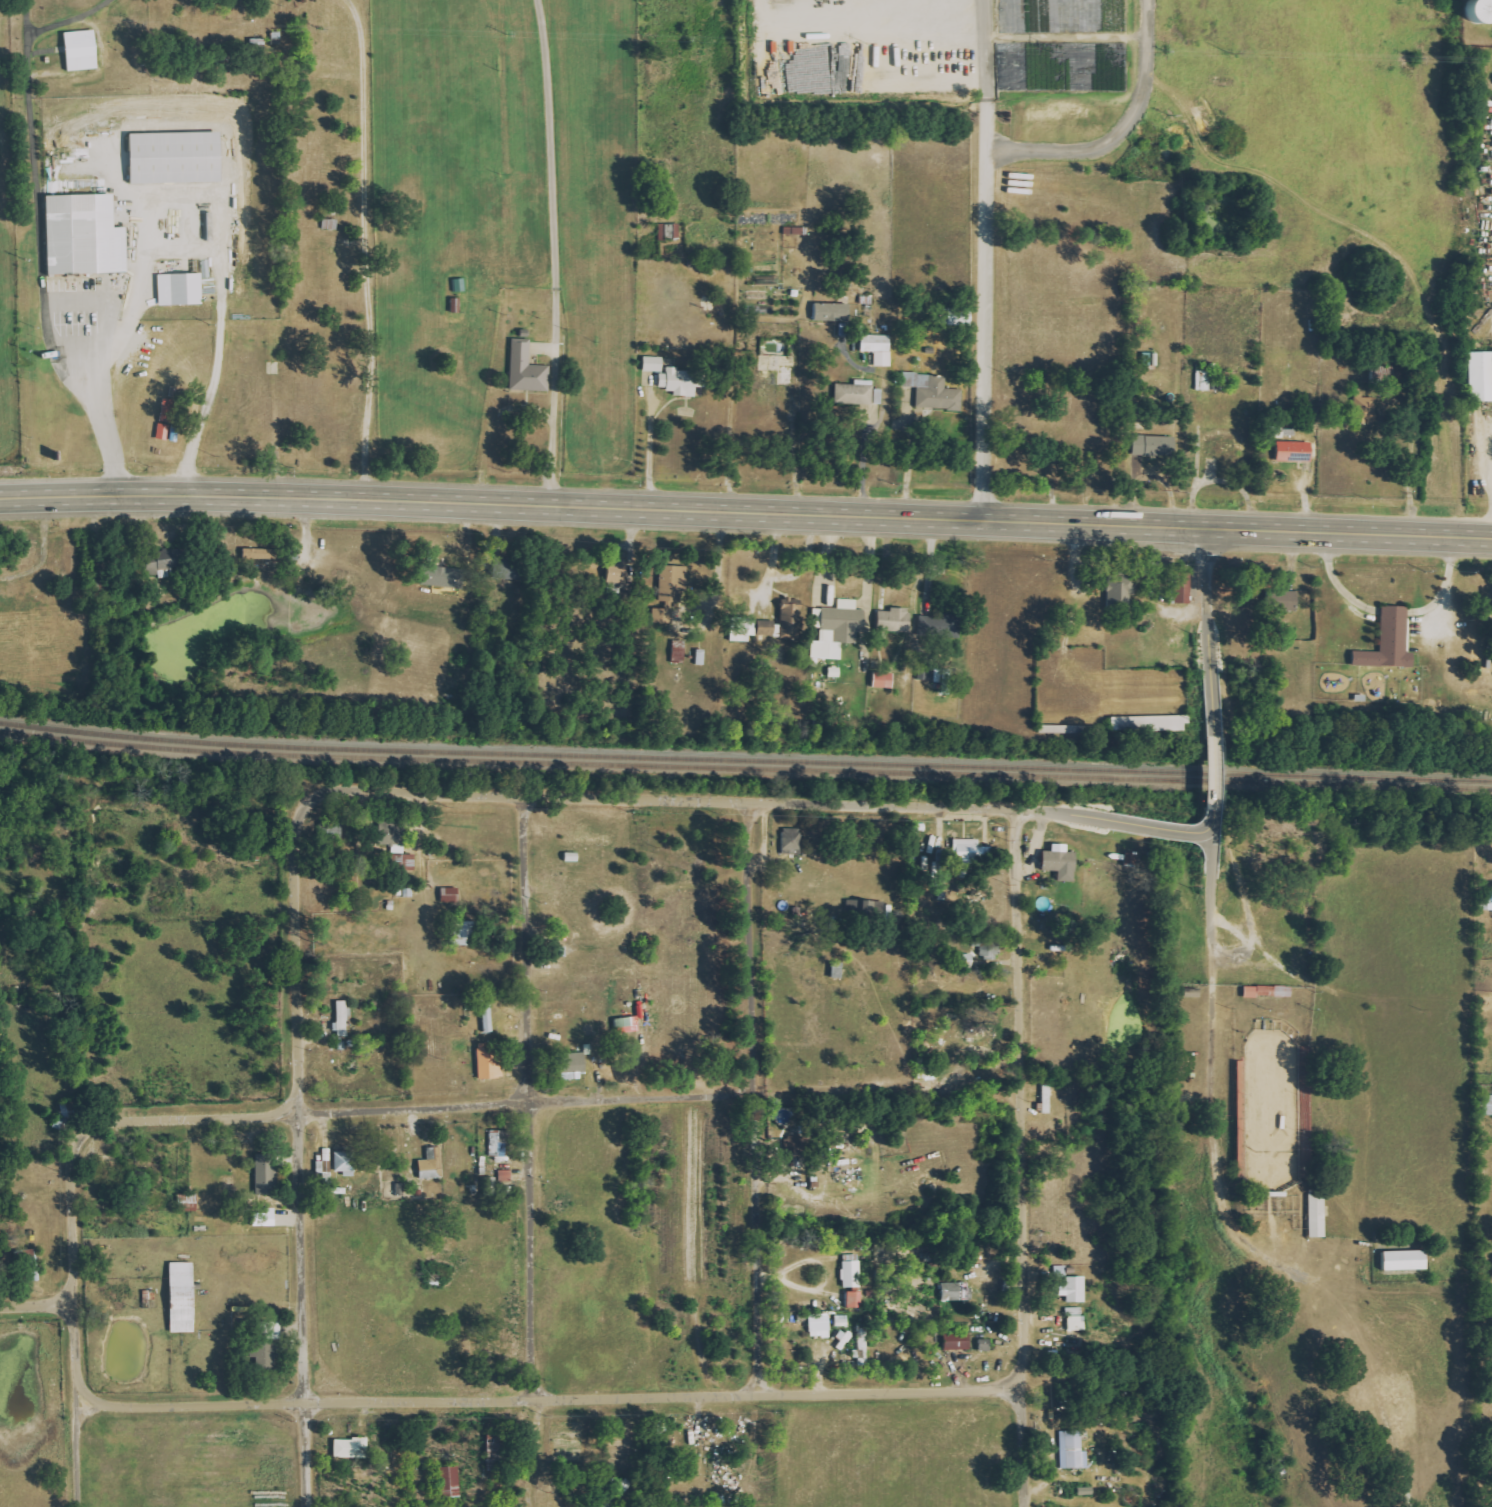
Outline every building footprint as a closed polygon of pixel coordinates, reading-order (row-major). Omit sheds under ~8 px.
[(1453,26),(1482,24),(1483,44),(1491,43),(1491,21),(1489,21),(1488,0),(1451,0),(1453,26)] [(69,33),(70,71),(100,70),(99,31),(69,33)] [(135,185),(225,183),(224,133),(133,135),(135,185)] [(50,197),(51,276),(131,274),(130,229),(118,229),(117,195),(50,197)] [(682,240),(682,225),(661,225),(661,240),(682,240)] [(806,235),(805,228),(786,229),(786,236),(806,235)] [(160,276),(162,307),(205,305),(204,274),(160,276)] [(850,305),(816,304),(816,322),(850,323),(850,305)] [(893,336),(864,336),(864,352),(877,353),(876,367),(893,367),(893,336)] [(552,392),(553,367),(533,366),(533,340),(514,340),(513,391),(552,392)] [(1488,404),(1489,376),(1491,376),(1491,353),(1465,352),(1463,403),(1488,404)] [(665,373),(666,358),(646,357),(646,373),(665,373)] [(706,371),(669,370),(669,375),(663,375),(662,388),(670,388),(670,396),(699,397),(699,388),(706,388),(706,371)] [(1213,392),(1213,372),(1199,372),(1198,392),(1213,392)] [(920,388),(919,409),(964,411),(965,390),(948,390),(948,376),(906,374),(905,388),(920,388)] [(838,405),(875,406),(876,381),(857,381),(857,385),(838,385),(838,405)] [(1366,391),(1358,390),(1357,417),(1365,417),(1365,425),(1378,425),(1378,399),(1365,399),(1366,391)] [(171,442),(178,402),(165,400),(159,440),(171,442)] [(1208,436),(1208,458),(1247,459),(1247,438),(1237,438),(1237,433),(1227,432),(1227,436),(1208,436)] [(1176,457),(1177,437),(1136,436),(1136,456),(1176,457)] [(1315,444),(1279,442),(1278,462),(1314,463),(1315,444)] [(286,549),(244,550),(245,562),(286,561),(286,549)] [(151,578),(182,577),(181,554),(160,555),(160,560),(150,561),(151,578)] [(522,581),(523,561),(497,560),(496,580),(522,581)] [(689,593),(690,568),(666,567),(665,601),(680,601),(681,592),(689,593)] [(467,570),(430,568),(429,587),(466,589),(467,570)] [(1269,594),(1269,613),(1300,612),(1299,593),(1269,594)] [(844,660),(845,644),(859,644),(859,632),(868,632),(869,611),(859,611),(860,601),(841,600),(841,610),(816,609),(816,628),(823,629),(823,642),(815,642),(814,659),(844,660)] [(762,621),(761,636),(781,636),(781,639),(801,639),(801,603),(780,603),(780,622),(762,621)] [(1410,654),(1411,608),(1385,607),(1383,653),(1356,652),(1356,667),(1417,668),(1418,654),(1410,654)] [(881,612),(880,639),(890,639),(890,632),(913,633),(914,609),(893,609),(893,612),(881,612)] [(675,625),(676,610),(656,610),(655,624),(675,625)] [(962,638),(963,617),(940,616),(940,628),(945,628),(945,638),(962,638)] [(674,662),(686,662),(687,643),(675,642),(674,662)] [(698,666),(706,666),(707,655),(699,655),(698,666)] [(832,678),(843,678),(843,668),(832,668),(832,678)] [(953,697),(954,671),(945,671),(944,696),(953,697)] [(896,690),(897,674),(876,674),(876,689),(896,690)] [(1189,715),(1111,718),(1112,733),(1189,730),(1189,715)] [(783,854),(802,855),(803,829),(784,829),(783,854)] [(392,854),(407,854),(407,837),(393,836),(392,854)] [(982,839),(957,840),(958,861),(987,861),(987,847),(982,847),(982,839)] [(1061,882),(1079,883),(1080,853),(1071,852),(1071,844),(1055,844),(1055,852),(1047,852),(1046,871),(1061,871),(1061,882)] [(1127,865),(1139,865),(1140,852),(1127,852),(1127,865)] [(444,903),(459,903),(460,889),(445,888),(444,903)] [(975,954),(957,955),(958,965),(975,964),(975,954)] [(1246,998),(1294,998),(1295,987),(1247,987),(1246,998)] [(340,1024),(338,1024),(338,1037),(351,1037),(350,1001),(339,1001),(340,1024)] [(487,1033),(496,1032),(493,1004),(484,1005),(487,1033)] [(636,1034),(636,1018),(617,1019),(617,1035),(636,1034)] [(994,1042),(993,1030),(971,1031),(971,1043),(994,1042)] [(481,1079),(506,1079),(505,1048),(481,1048),(481,1079)] [(588,1053),(563,1054),(563,1082),(577,1081),(577,1073),(589,1072),(588,1053)] [(1054,1114),(1053,1085),(1045,1085),(1046,1114),(1054,1114)] [(1476,1096),(1476,1115),(1491,1116),(1491,1096),(1476,1096)] [(511,1157),(512,1131),(492,1131),(491,1156),(511,1157)] [(808,1155),(807,1137),(786,1138),(787,1155),(808,1155)] [(422,1161),(422,1179),(445,1178),(444,1147),(429,1148),(430,1160),(422,1161)] [(259,1196),(280,1195),(279,1154),(258,1155),(259,1196)] [(501,1182),(515,1182),(514,1171),(501,1171),(501,1182)] [(488,1194),(500,1194),(499,1178),(487,1178),(488,1194)] [(1328,1238),(1328,1190),(1312,1190),(1312,1238),(1328,1238)] [(1430,1270),(1430,1251),(1385,1253),(1386,1271),(1430,1270)] [(844,1262),(845,1289),(863,1288),(862,1262),(844,1262)] [(197,1263),(173,1263),(174,1333),(198,1333),(197,1263)] [(1068,1266),(1057,1267),(1057,1277),(1068,1277),(1068,1266)] [(1069,1303),(1088,1303),(1087,1277),(1070,1277),(1070,1286),(1062,1286),(1062,1297),(1069,1297),(1069,1303)] [(967,1283),(944,1284),(945,1301),(967,1301),(967,1294),(967,1283)] [(850,1309),(864,1309),(865,1292),(850,1292),(850,1309)] [(831,1316),(811,1317),(812,1338),(832,1337),(831,1316)] [(850,1316),(837,1316),(837,1327),(850,1327),(850,1316)] [(1070,1331),(1088,1331),(1087,1316),(1070,1317),(1070,1331)] [(972,1334),(947,1335),(947,1351),(973,1350),(972,1334)] [(1090,1468),(1090,1452),(1085,1452),(1085,1432),(1062,1432),(1063,1469),(1090,1468)] [(490,1472),(504,1472),(505,1435),(491,1434),(490,1472)] [(371,1439),(337,1439),(337,1458),(371,1459),(371,1439)] [(443,1468),(443,1498),(463,1498),(463,1467),(443,1468)]
